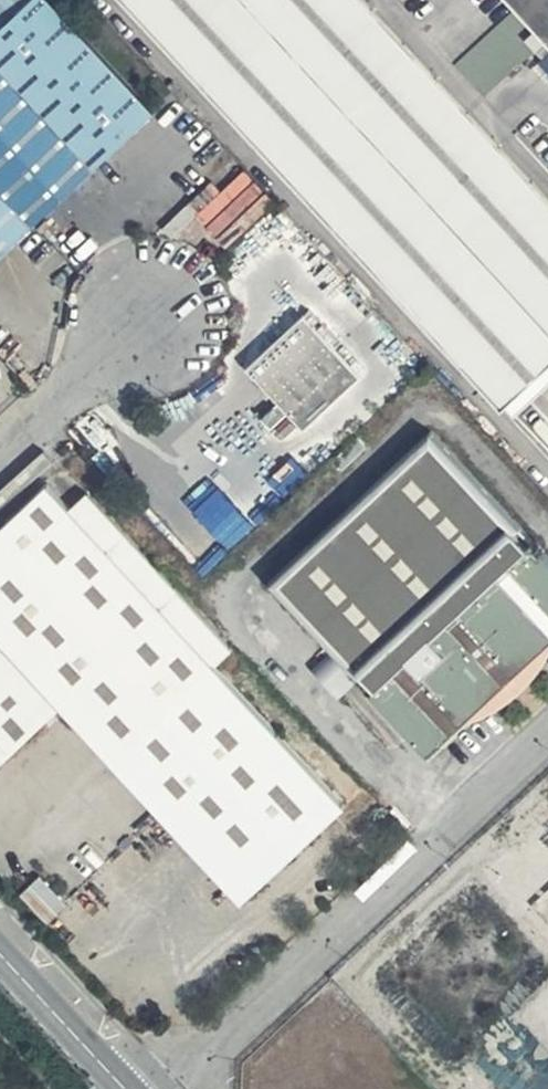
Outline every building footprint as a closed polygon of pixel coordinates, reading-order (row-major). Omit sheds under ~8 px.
[(98,170),(153,115),(46,0),(36,0),(0,33),(0,68),(98,170)] [(484,392),(508,418),(547,388),(547,0),(125,0),(484,392)] [(98,170),(0,68),(0,185),(37,225),(98,170)] [(0,185),(0,259),(37,225),(0,185)] [(279,312),(289,323),(304,310),(294,298),(279,312)] [(308,316),(252,367),(281,403),(262,419),(271,430),(291,415),(306,430),(366,379),(308,316)] [(516,520),(433,440),(278,584),(359,669),(434,752),(547,648),(547,554),(516,520)] [(348,809),(218,663),(237,650),(92,490),(69,510),(48,487),(0,531),(0,773),(67,713),(246,902),(348,809)] [(325,676),(342,689),(352,676),(335,663),(325,676)] [(71,909),(42,879),(20,898),(52,928),(71,909)]
